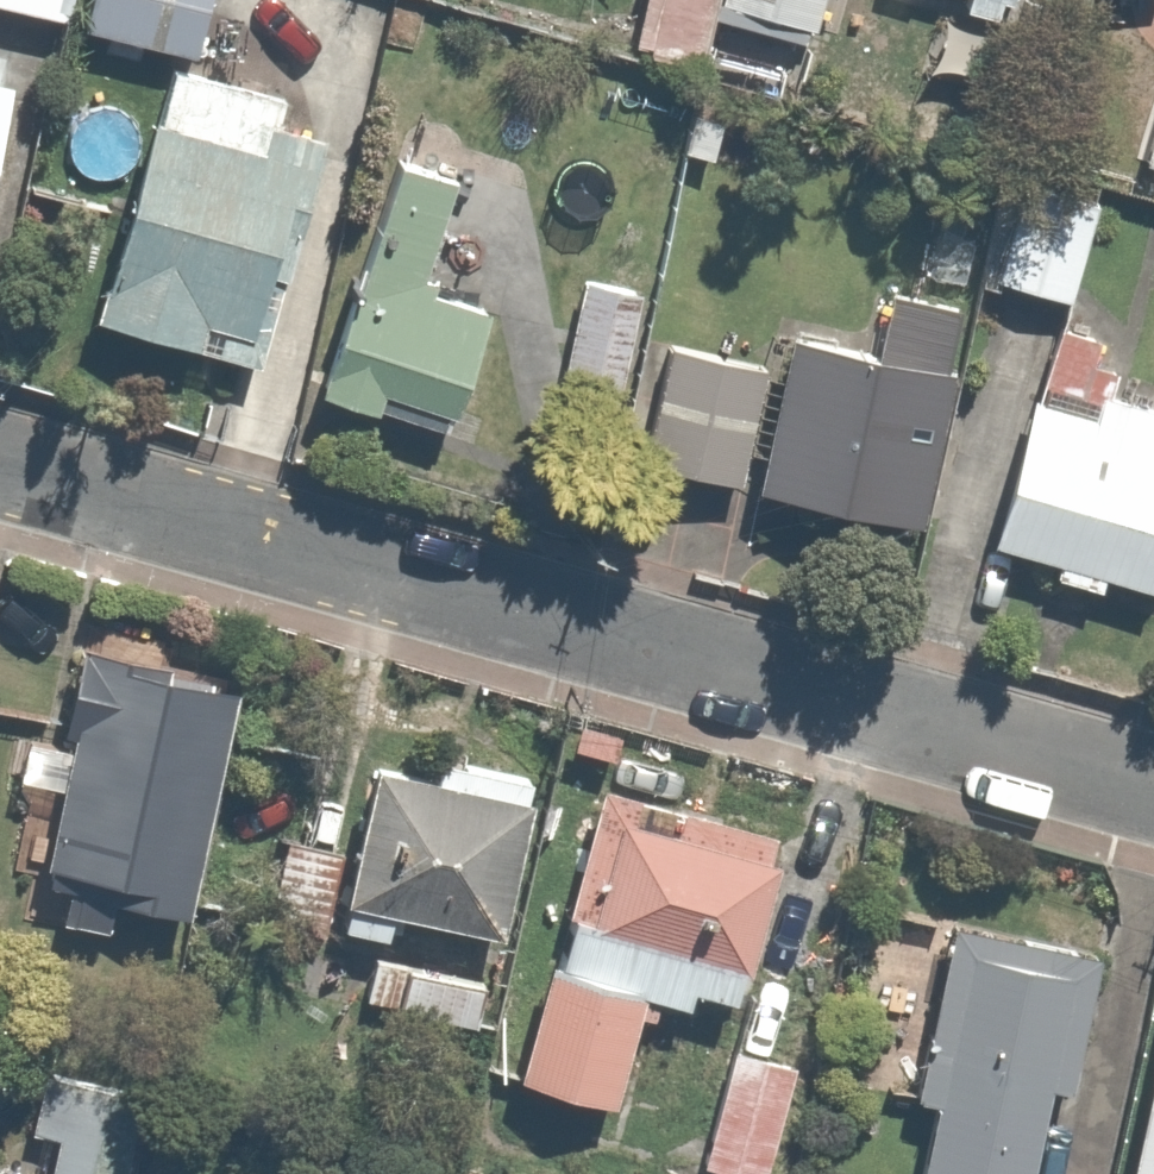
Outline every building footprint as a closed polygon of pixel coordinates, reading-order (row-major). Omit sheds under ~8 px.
[(69,16),(72,0),(0,0),(0,3),(69,16)] [(84,14),(216,50),(229,0),(87,0),(84,14)] [(710,0),(637,0),(627,54),(698,67),(710,0)] [(825,0),(724,0),(719,16),(812,43),(825,0)] [(960,9),(1003,21),(1009,0),(963,0),(960,9)] [(321,98),(170,58),(102,316),(252,356),(321,98)] [(10,81),(0,79),(0,130),(10,81)] [(1140,159),(1153,163),(1153,110),(1140,159)] [(305,389),(381,421),(389,399),(447,423),(495,308),(421,277),(460,183),(400,159),(305,389)] [(1075,298),(1098,203),(998,180),(975,274),(1075,298)] [(651,294),(579,274),(549,383),(622,403),(651,294)] [(880,346),(781,328),(750,490),(919,522),(959,307),(889,294),(880,346)] [(1124,339),(1058,318),(987,541),(1153,594),(1153,399),(1109,385),(1124,339)] [(745,480),(767,356),(661,337),(639,462),(745,480)] [(117,905),(201,918),(239,667),(74,642),(32,920),(113,933),(117,905)] [(445,750),(441,773),(369,760),(339,922),(516,954),(545,792),(531,789),(535,766),(445,750)] [(647,987),(739,1012),(788,836),(610,786),(529,1075),(615,1099),(647,987)] [(316,964),(336,840),(283,832),(262,956),(316,964)] [(900,1096),(931,1103),(914,1173),(1034,1173),(1087,968),(942,931),(900,1096)] [(736,1040),(701,1173),(768,1173),(799,1057),(736,1040)] [(1128,1173),(1153,1173),(1153,1077),(1128,1173)] [(13,1130),(30,1134),(21,1173),(96,1173),(113,1097),(25,1078),(13,1130)] [(9,1143),(0,1142),(0,1173),(3,1173),(9,1143)]
